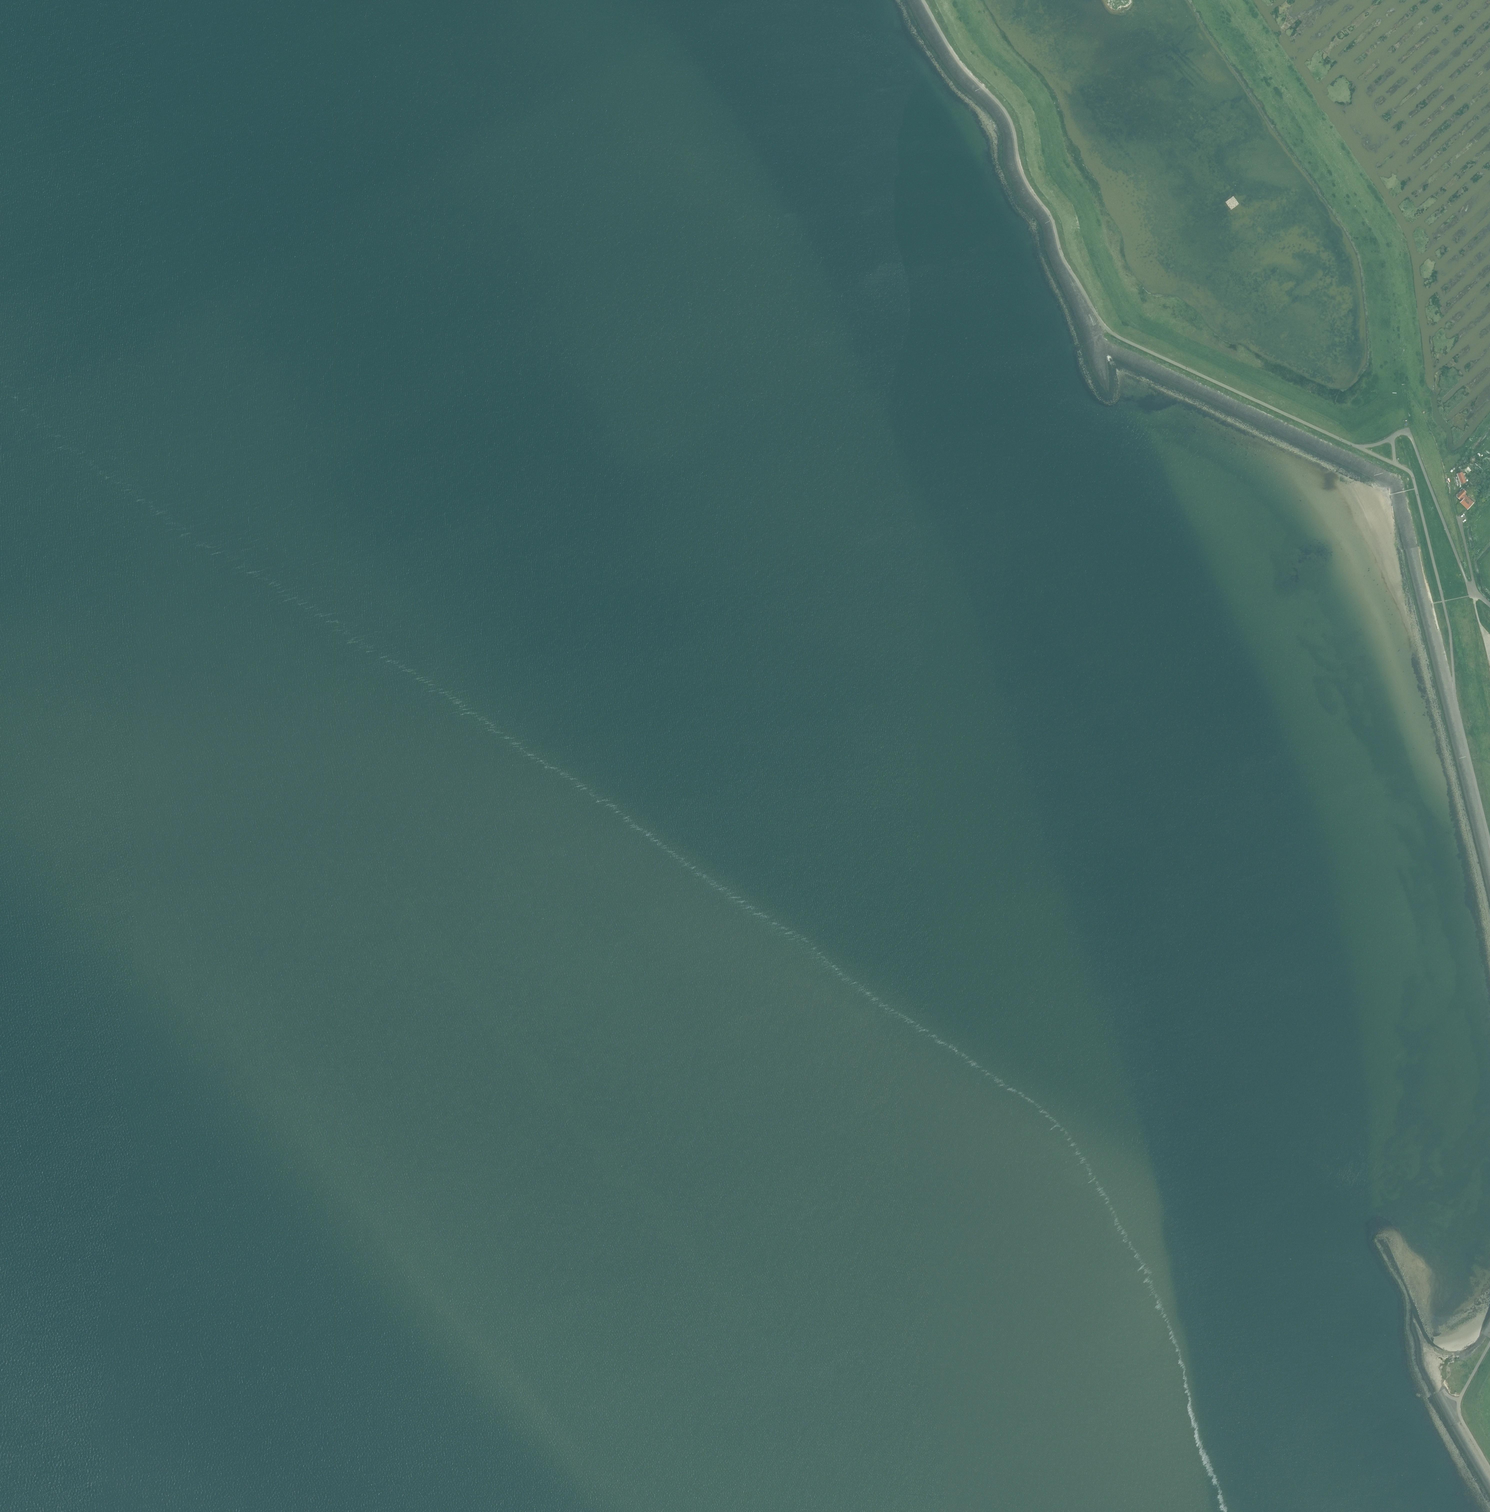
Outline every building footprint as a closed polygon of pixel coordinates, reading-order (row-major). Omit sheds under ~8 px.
[(1468,469),(1473,465),(1469,461),(1464,465),(1468,469)] [(1462,471),(1457,473),(1461,483),(1466,481),(1462,471)] [(1396,483),(1405,480),(1403,473),(1393,476),(1396,483)] [(1467,508),(1473,502),(1465,493),(1466,491),(1463,488),(1457,495),(1460,498),(1461,498),(1463,499),(1460,501),(1467,508)] [(1458,1414),(1455,1404),(1446,1407),(1450,1417),(1458,1414)]
